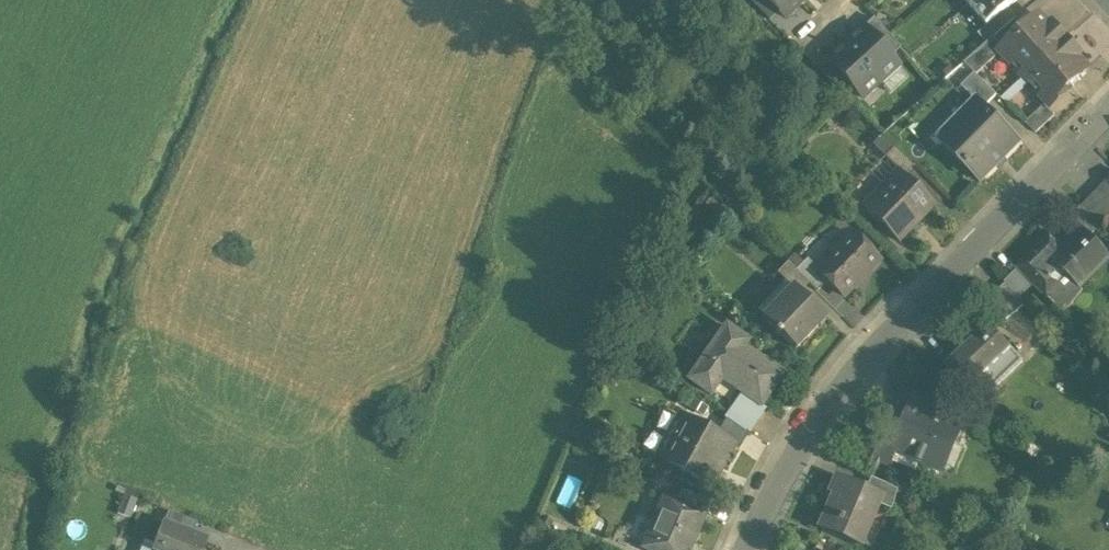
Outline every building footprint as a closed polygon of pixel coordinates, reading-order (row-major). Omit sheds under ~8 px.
[(767,0),(752,0),(751,2),(769,21),(778,12),(767,0)] [(800,0),(767,0),(778,12),(784,18),(801,1),(800,0)] [(968,4),(987,24),(1007,6),(1015,0),(973,0),(968,4)] [(1017,19),(1007,6),(987,24),(980,31),(989,42),(994,38),(1017,19)] [(1003,49),(1000,52),(1000,53),(1024,78),(1066,39),(1054,25),(1048,25),(1039,16),(1003,49)] [(873,18),(864,27),(890,56),(900,47),(873,18)] [(862,26),(845,43),(880,81),(890,93),(908,76),(898,65),(890,56),(864,27),(862,26)] [(989,42),(964,63),(974,74),(976,75),(1000,53),(1000,52),(1003,49),(994,38),(989,42)] [(1066,39),(1024,78),(1050,106),(1066,92),(1064,89),(1087,68),(1079,58),(1079,52),(1066,39)] [(880,81),(845,43),(827,59),(833,66),(853,88),(862,98),(880,81)] [(853,88),(833,66),(823,74),(844,97),(853,88)] [(976,75),(974,74),(961,87),(975,101),(976,100),(984,108),(997,96),(976,75)] [(984,108),(976,100),(975,101),(961,115),(966,119),(942,144),(981,182),(1020,143),(984,108)] [(1044,106),(1025,123),(1036,133),(1054,116),(1044,106)] [(897,172),(903,178),(913,167),(882,137),(871,147),(897,172)] [(897,172),(862,207),(899,242),(933,207),(903,178),(897,172)] [(1106,183),(1081,208),(1100,227),(1108,218),(1108,186),(1106,183)] [(1081,208),(1080,208),(1069,218),(1079,228),(1084,233),(1085,232),(1090,237),(1100,227),(1081,208)] [(1060,246),(1061,247),(1040,269),(1029,257),(1018,268),(1047,298),(1048,298),(1056,307),(1066,297),(1068,300),(1080,288),(1082,287),(1081,286),(1108,259),(1108,256),(1090,237),(1085,232),(1084,233),(1079,228),(1060,246)] [(846,234),(840,235),(834,241),(834,246),(835,247),(815,268),(814,269),(827,282),(844,297),(854,287),(855,289),(868,275),(866,274),(878,262),(849,233),(847,235),(846,234)] [(1051,236),(1029,257),(1040,269),(1061,247),(1060,246),(1051,236)] [(815,268),(807,260),(795,272),(808,285),(817,292),(827,282),(814,269),(815,268)] [(795,272),(787,264),(777,274),(796,293),(797,292),(799,294),(808,285),(795,272)] [(1006,284),(985,303),(1004,324),(1024,305),(1006,284)] [(1066,297),(1056,307),(1064,315),(1083,292),(1080,288),(1068,300),(1066,297)] [(796,293),(768,322),(766,323),(776,332),(774,334),(778,338),(780,336),(795,351),(825,319),(799,294),(797,292),(796,293)] [(990,326),(955,359),(977,382),(986,374),(997,386),(1023,362),(990,326)] [(780,377),(741,350),(747,341),(726,327),(689,380),(710,394),(726,372),(747,387),(742,394),(760,406),(780,377)] [(977,382),(955,359),(945,369),(967,392),(977,382)] [(742,394),(725,419),(726,419),(748,433),(765,410),(760,406),(742,394)] [(962,426),(912,404),(906,417),(910,419),(907,427),(903,425),(899,435),(899,436),(896,444),(900,446),(921,455),(918,462),(922,464),(923,460),(944,468),(962,426)] [(716,436),(679,416),(657,458),(710,487),(733,446),(716,436)] [(748,433),(726,419),(716,436),(733,446),(739,449),(748,433)] [(899,435),(885,430),(873,458),(891,466),(900,446),(896,444),(899,436),(899,435)] [(868,492),(838,479),(834,481),(831,489),(832,493),(834,493),(820,525),(822,528),(856,543),(859,541),(875,504),(879,496),(868,492)] [(897,489),(875,480),(872,481),(868,492),(879,496),(875,504),(888,509),(892,508),(898,492),(897,489)] [(708,502),(681,491),(676,503),(702,514),(708,502)] [(663,497),(641,548),(647,549),(690,549),(705,515),(702,514),(676,503),(663,497)] [(196,523),(168,512),(163,525),(191,536),(196,523)] [(163,525),(153,549),(203,549),(206,541),(191,536),(163,525)]
